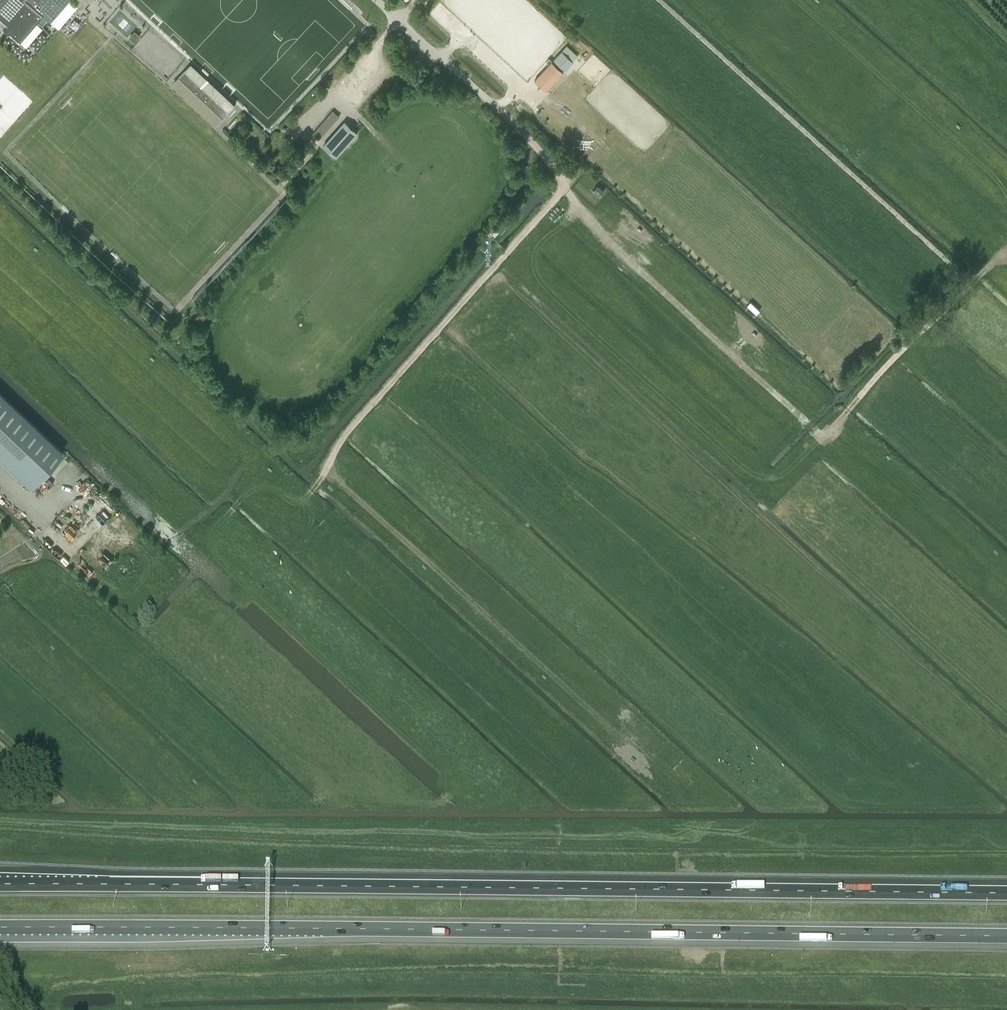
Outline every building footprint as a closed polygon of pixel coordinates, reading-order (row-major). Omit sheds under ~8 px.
[(8,25),(3,30),(8,34),(9,32),(19,41),(42,15),(43,15),(59,29),(78,6),(71,0),(0,0),(0,18),(8,25)] [(135,31),(129,37),(135,42),(140,36),(135,31)] [(573,61),(562,51),(554,59),(565,70),(573,61)] [(564,72),(552,62),(535,81),(546,91),(564,72)] [(185,70),(229,112),(236,104),(192,63),(185,70)] [(185,70),(179,77),(223,118),(229,112),(185,70)] [(216,126),(223,118),(179,77),(172,84),(216,126)] [(328,130),(340,116),(334,110),(328,116),(321,124),(328,130)] [(335,157),(357,133),(345,122),(324,147),(335,157)] [(605,190),(598,184),(592,190),(599,196),(605,190)] [(491,223),(487,228),(495,235),(499,230),(491,223)] [(34,484),(63,453),(0,393),(0,451),(34,484)]
